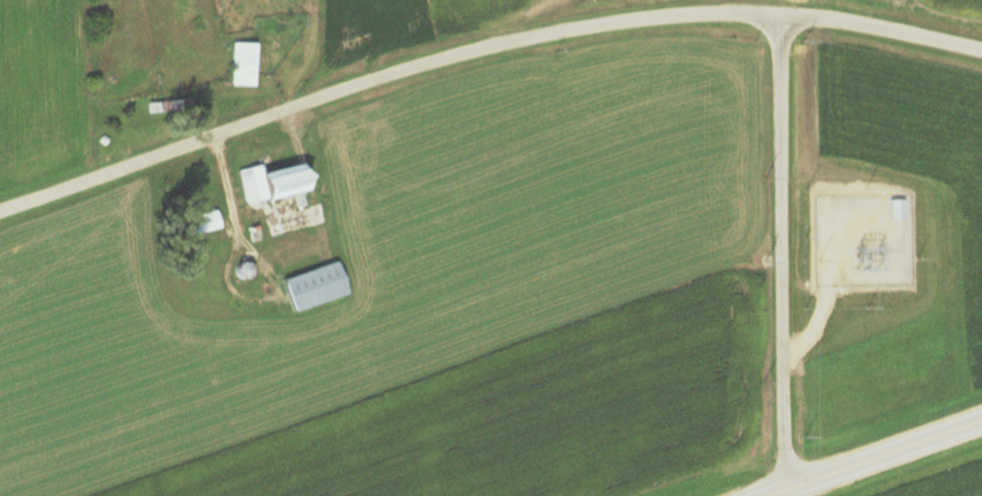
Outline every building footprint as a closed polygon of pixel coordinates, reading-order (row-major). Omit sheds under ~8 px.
[(261,87),(262,44),(236,44),(236,87),(261,87)] [(324,191),(319,165),(273,174),(278,200),(324,191)] [(249,205),(273,201),(267,166),(242,171),(249,205)] [(883,220),(898,220),(898,200),(883,200),(883,220)] [(227,227),(221,210),(193,219),(199,237),(227,227)] [(347,263),(291,280),(302,313),(357,296),(347,263)]
